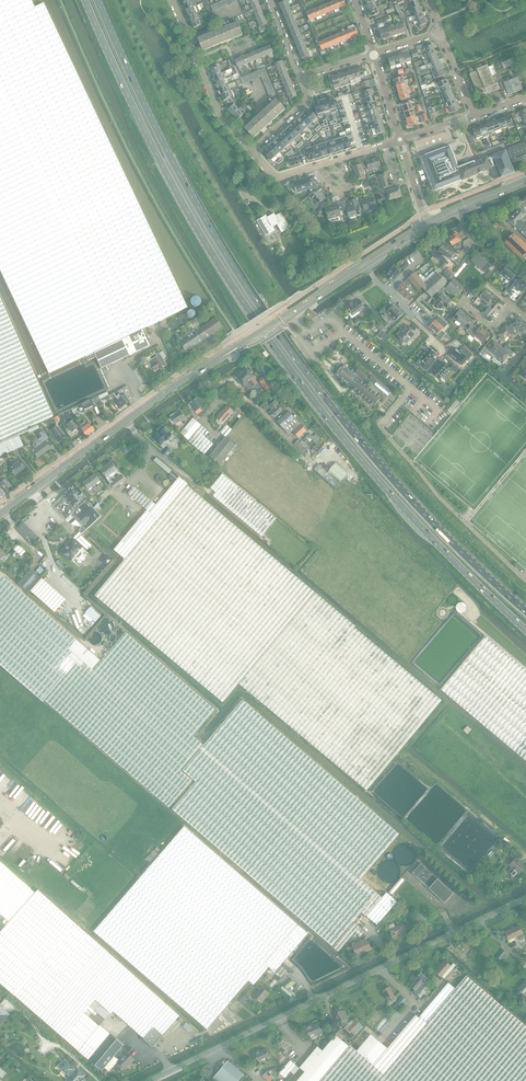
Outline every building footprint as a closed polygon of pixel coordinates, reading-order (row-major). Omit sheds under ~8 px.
[(93,352),(142,329),(145,328),(187,308),(44,3),(34,7),(31,0),(0,0),(0,270),(49,373),(93,352)] [(250,3),(253,9),(260,6),(258,0),(250,3)] [(306,13),(308,12),(307,9),(306,10),(302,0),(299,0),(303,11),(305,14),(306,13)] [(324,5),(328,13),(334,11),(329,0),(327,1),(329,4),(324,5)] [(334,11),(340,8),(336,0),(332,2),(331,0),(329,0),(334,11)] [(336,0),(340,8),(346,5),(344,0),(337,0),(336,0)] [(412,9),(419,6),(417,0),(416,0),(410,3),(412,9)] [(186,10),(194,7),(191,1),(183,4),(185,7),(184,7),(185,10),(186,10)] [(287,1),(279,4),(282,11),(290,8),(287,1)] [(374,1),(367,4),(369,10),(377,7),(374,1)] [(319,4),(317,5),(322,16),(328,13),(324,5),(321,7),(319,4)] [(189,16),(200,11),(197,5),(194,7),(186,10),(187,13),(186,13),(188,16),(189,16)] [(317,9),(312,10),(315,18),(322,16),(317,5),(315,6),(317,9)] [(253,9),(250,11),(249,9),(246,10),(248,13),(251,12),(251,13),(254,12),(255,15),(262,12),(260,6),(253,9)] [(379,6),(369,10),(372,16),(374,15),(375,18),(376,19),(379,17),(383,16),(379,6)] [(422,12),(419,6),(412,9),(410,9),(412,12),(413,12),(415,15),(422,12)] [(290,8),(282,11),(285,17),(292,14),(290,8)] [(308,12),(306,13),(309,21),(315,18),(312,10),(308,12)] [(191,22),(199,19),(202,18),(200,11),(189,16),(190,19),(189,19),(190,22),(191,22)] [(255,15),(257,21),(265,18),(262,12),(255,15)] [(415,15),(417,20),(424,17),(422,12),(415,15)] [(292,14),(285,17),(288,24),(295,21),(292,14)] [(424,17),(417,20),(414,22),(415,25),(418,23),(420,27),(427,23),(424,17)] [(267,24),(265,18),(257,21),(260,27),(259,28),(261,33),(264,32),(264,31),(266,30),(265,25),(267,24)] [(201,25),(199,19),(191,22),(192,25),(193,28),(194,28),(201,25)] [(295,21),(288,24),(290,31),(298,28),(295,22),(295,21)] [(203,51),(242,34),(238,23),(235,24),(236,25),(204,38),(203,37),(200,38),(199,36),(195,38),(197,43),(199,42),(203,51)] [(316,40),(317,40),(318,39),(312,23),(309,24),(316,40)] [(406,32),(403,24),(395,27),(398,35),(406,32)] [(348,27),(349,30),(352,38),(354,37),(355,39),(359,37),(355,28),(354,25),(348,27)] [(395,27),(389,29),(391,37),(398,35),(395,27)] [(298,28),(290,31),(293,38),(301,35),(298,28)] [(382,40),(391,37),(389,29),(379,31),(382,40)] [(341,33),(337,35),(340,43),(346,40),(343,33),(342,30),(340,31),(341,33)] [(349,30),(343,33),(346,40),(352,38),(349,30)] [(301,35),(293,38),(296,45),(304,42),(301,35)] [(329,38),(324,40),(328,48),(334,45),(331,38),(330,35),(328,36),(329,38)] [(337,35),(331,38),(334,45),(340,43),(337,35)] [(319,39),(318,39),(317,40),(321,50),(328,48),(324,40),(320,42),(319,39)] [(304,42),(296,45),(299,51),(306,48),(304,42)] [(424,48),(426,53),(434,50),(432,45),(431,45),(430,44),(426,45),(425,43),(416,46),(417,50),(424,48)] [(270,45),(264,48),(267,55),(273,53),(270,45)] [(264,48),(258,50),(261,58),(267,55),(264,48)] [(306,48),(299,51),(302,59),(309,55),(311,55),(309,51),(308,52),(306,48)] [(258,50),(252,53),(255,60),(261,58),(258,50)] [(424,54),(426,59),(436,55),(434,50),(426,53),(424,54)] [(409,51),(403,53),(406,63),(412,61),(409,51)] [(252,53),(247,55),(250,63),(255,60),(252,53)] [(403,53),(398,54),(401,64),(406,63),(403,53)] [(398,54),(393,56),(396,66),(401,64),(398,54)] [(247,55),(241,58),(244,65),(250,63),(247,55)] [(439,60),(436,55),(426,59),(429,64),(428,64),(439,60)] [(511,55),(501,59),(502,63),(501,63),(504,69),(516,64),(514,60),(513,61),(511,55)] [(390,67),(396,66),(393,56),(387,57),(390,67)] [(238,68),(244,65),(241,58),(235,60),(238,68)] [(441,65),(439,60),(428,64),(428,65),(429,68),(431,69),(441,65)] [(275,64),(278,70),(285,67),(282,61),(275,64)] [(431,69),(433,74),(435,73),(443,70),(441,65),(431,69)] [(487,94),(500,89),(497,81),(499,80),(496,74),(492,76),(488,67),(488,65),(477,69),(477,71),(470,74),(478,95),(483,93),(483,94),(484,94),(484,93),(486,92),(487,94)] [(493,65),(488,67),(492,76),(496,74),(497,74),(493,65)] [(213,76),(221,73),(219,67),(211,70),(212,73),(213,76)] [(278,70),(280,76),(287,73),(285,67),(278,70)] [(265,68),(259,71),(262,77),(267,74),(265,68)] [(363,68),(357,69),(360,78),(365,76),(367,75),(366,72),(364,72),(363,68)] [(361,81),(360,78),(357,69),(352,71),(356,83),(361,81)] [(445,75),(443,70),(435,73),(433,74),(435,79),(445,75)] [(225,71),(221,73),(213,76),(215,79),(214,79),(215,82),(216,82),(224,79),(226,79),(224,75),(227,74),(226,71),(225,71)] [(352,71),(347,73),(351,84),(356,83),(352,71)] [(280,76),(282,82),(290,78),(287,73),(280,76)] [(347,73),(342,74),(345,86),(351,84),(347,73)] [(340,87),(345,86),(342,74),(337,76),(340,87)] [(517,77),(511,80),(515,92),(520,90),(522,89),(520,83),(523,81),(520,74),(517,76),(517,77)] [(335,89),(340,87),(337,76),(331,77),(332,79),(329,80),(331,87),(334,86),(335,89)] [(404,77),(394,79),(396,87),(406,84),(405,80),(404,77)] [(282,82),(285,87),(292,84),(290,78),(282,82)] [(218,88),(226,85),(224,79),(216,82),(217,85),(217,86),(218,88)] [(437,83),(439,88),(441,88),(449,84),(446,79),(437,83)] [(510,94),(515,92),(511,80),(504,83),(503,81),(499,82),(502,89),(505,88),(508,95),(510,94)] [(285,87),(287,93),(295,90),(292,84),(285,87)] [(406,84),(396,87),(399,93),(408,90),(407,87),(406,84)] [(439,88),(441,94),(451,90),(449,84),(441,88),(439,88)] [(226,86),(226,85),(218,88),(219,91),(219,92),(220,94),(221,94),(221,95),(229,91),(230,91),(228,85),(226,86)] [(231,90),(229,91),(221,95),(222,97),(222,98),(223,101),(225,100),(227,105),(233,101),(235,100),(231,90)] [(297,96),(295,90),(287,93),(290,99),(297,96)] [(363,99),(366,98),(373,96),(372,90),(364,92),(361,93),(363,99)] [(408,90),(399,93),(401,100),(402,103),(410,100),(410,98),(409,93),(408,90)] [(441,94),(443,99),(453,94),(451,90),(441,94)] [(443,99),(445,104),(455,100),(453,94),(443,99)] [(366,98),(367,104),(375,102),(373,96),(366,98)] [(333,97),(327,99),(331,113),(334,112),(337,111),(336,108),(334,102),(333,97)] [(327,99),(321,101),(324,113),(324,115),(331,113),(327,99)] [(253,138),(285,109),(276,100),(272,103),(273,104),(250,126),(249,125),(246,128),(245,126),(242,129),(245,132),(247,131),(253,138)] [(445,104),(447,109),(457,105),(455,100),(445,104)] [(232,115),(239,109),(234,104),(233,101),(227,105),(229,109),(228,110),(230,112),(230,113),(232,115)] [(248,102),(247,102),(245,104),(245,105),(242,107),(245,110),(251,104),(249,101),(248,102)] [(321,101),(314,103),(318,114),(318,115),(324,113),(321,101)] [(367,104),(369,110),(377,108),(375,102),(367,104)] [(402,105),(404,112),(413,110),(411,103),(402,105)] [(459,110),(457,105),(447,109),(449,114),(459,110)] [(241,108),(239,109),(232,115),(234,117),(234,118),(236,120),(237,120),(243,114),(241,112),(243,110),(241,108)] [(368,117),(371,116),(379,114),(377,108),(369,110),(370,114),(367,114),(368,117)] [(310,109),(305,114),(312,122),(314,124),(319,120),(317,118),(310,109)] [(524,123),(525,122),(525,109),(517,113),(519,117),(521,117),(524,123)] [(404,112),(407,119),(415,117),(413,110),(404,112)] [(305,114),(300,118),(308,126),(312,122),(305,114)] [(371,116),(373,122),(381,120),(379,114),(371,116)] [(504,118),(507,126),(508,129),(514,127),(510,115),(504,118)] [(417,123),(415,117),(407,119),(409,126),(417,123)] [(300,118),(296,122),(303,130),(308,126),(300,118)] [(501,129),(507,126),(504,118),(497,120),(501,129)] [(371,127),(372,129),(383,126),(381,120),(373,122),(374,126),(371,127)] [(497,120),(491,122),(495,131),(501,129),(497,120)] [(296,122),(291,126),(300,136),(299,136),(300,137),(301,136),(305,132),(303,130),(296,122)] [(491,122),(485,125),(489,134),(495,131),(491,122)] [(485,135),(489,134),(485,125),(479,127),(483,138),(486,137),(485,135)] [(291,126),(286,130),(295,140),(299,136),(300,136),(291,126)] [(385,132),(383,126),(372,129),(374,136),(381,133),(382,137),(386,135),(385,132)] [(481,139),(483,138),(479,127),(472,130),(476,138),(480,137),(481,139)] [(286,130),(282,135),(290,144),(291,144),(295,140),(286,130)] [(467,133),(472,145),(475,144),(471,132),(467,133)] [(282,135),(277,139),(286,148),(286,149),(291,145),(291,144),(290,144),(282,135)] [(341,136),(335,138),(339,151),(344,150),(341,139),(341,136)] [(341,139),(344,150),(350,148),(349,143),(347,137),(341,139)] [(335,138),(329,140),(333,153),(339,151),(335,138)] [(277,139),(273,143),(280,152),(281,153),(286,148),(277,139)] [(329,140),(323,142),(323,143),(324,143),(327,155),(333,153),(329,140)] [(508,149),(513,162),(525,157),(525,144),(525,142),(508,149)] [(273,143),(268,147),(276,156),(280,152),(273,143)] [(323,143),(318,145),(318,146),(322,157),(327,155),(324,143),(323,143)] [(307,149),(304,150),(304,152),(306,157),(309,156),(310,160),(316,158),(313,147),(313,146),(307,148),(307,149)] [(313,147),(316,158),(322,157),(318,146),(313,147)] [(449,146),(421,157),(434,190),(462,179),(462,180),(470,177),(470,176),(471,176),(487,169),(490,168),(492,171),(495,179),(514,171),(505,149),(502,151),(480,159),(479,156),(473,159),(474,162),(458,168),(449,146)] [(268,147),(263,152),(266,154),(265,155),(268,158),(271,160),(273,158),(276,156),(268,147)] [(290,161),(289,161),(291,165),(292,166),(296,165),(297,165),(300,164),(303,163),(302,158),(306,157),(304,152),(300,153),(301,155),(296,156),(295,156),(295,158),(290,160),(290,161)] [(367,163),(364,164),(366,170),(369,169),(369,170),(381,166),(378,158),(366,161),(367,163)] [(363,171),(366,170),(364,164),(361,165),(361,164),(354,167),(356,174),(355,174),(356,180),(365,177),(363,171)] [(389,200),(402,196),(399,187),(395,189),(393,184),(389,186),(385,173),(380,175),(376,176),(373,177),(378,194),(376,194),(378,201),(385,199),(383,193),(386,192),(389,200)] [(294,183),(291,184),(292,188),(295,187),(296,192),(313,187),(315,189),(315,190),(321,185),(314,178),(310,179),(309,177),(293,182),(294,183)] [(316,192),(309,198),(312,202),(313,200),(318,205),(325,198),(319,191),(323,187),(321,185),(315,190),(315,189),(314,191),(316,192)] [(365,210),(376,207),(374,197),(362,201),(365,210)] [(344,201),(341,202),(343,211),(346,210),(348,217),(356,215),(361,214),(356,199),(349,202),(350,207),(346,208),(344,201)] [(340,212),(343,211),(341,202),(337,203),(338,206),(334,207),(333,206),(325,208),(328,219),(341,216),(340,212)] [(525,237),(525,221),(522,218),(525,214),(525,213),(521,208),(509,221),(514,226),(514,227),(516,229),(518,229),(525,237)] [(282,233),(290,228),(281,213),(275,216),(274,214),(267,218),(266,216),(258,220),(267,235),(275,231),(273,227),(277,225),(282,233)] [(458,242),(461,240),(457,233),(454,232),(452,233),(452,235),(447,239),(452,246),(454,245),(457,248),(460,246),(458,242)] [(513,234),(505,243),(522,259),(524,257),(525,254),(525,246),(513,234)] [(434,249),(433,250),(432,251),(432,253),(432,255),(433,256),(435,257),(436,258),(438,257),(440,260),(443,265),(450,260),(452,260),(455,255),(441,246),(439,249),(437,249),(436,249),(434,249)] [(485,272),(491,266),(478,254),(475,258),(474,257),(471,261),(474,263),(474,262),(485,272)] [(463,261),(452,274),(456,278),(467,265),(463,261)] [(429,262),(420,269),(422,272),(431,265),(429,262)] [(503,271),(500,274),(510,282),(516,275),(506,267),(508,264),(506,263),(505,263),(504,266),(502,267),(503,267),(504,269),(503,271)] [(398,277),(401,274),(400,273),(400,272),(398,271),(397,271),(397,270),(396,271),(393,268),(385,276),(393,283),(399,277),(398,277)] [(488,280),(493,273),(490,270),(485,277),(488,280)] [(438,273),(436,275),(434,272),(423,282),(415,273),(404,282),(408,286),(411,283),(419,291),(422,288),(431,297),(447,282),(442,277),(438,273)] [(446,272),(442,277),(447,282),(450,279),(451,277),(446,272)] [(453,276),(451,277),(450,279),(453,281),(447,288),(454,295),(456,293),(458,294),(462,289),(456,283),(459,280),(453,276)] [(507,289),(510,291),(514,286),(522,292),(525,286),(525,279),(523,276),(521,279),(519,277),(517,280),(516,279),(507,289)] [(409,300),(414,294),(403,283),(397,290),(409,300)] [(441,296),(435,304),(440,309),(443,305),(446,308),(451,302),(443,296),(445,294),(440,290),(437,293),(441,296)] [(479,297),(484,301),(483,303),(487,306),(494,298),(484,290),(483,292),(480,290),(475,296),(478,298),(479,297)] [(23,434),(27,432),(26,429),(26,428),(37,424),(39,423),(53,416),(0,298),(0,444),(18,436),(23,434)] [(353,315),(364,307),(359,300),(354,305),(352,303),(347,306),(348,308),(348,309),(353,315)] [(387,308),(382,312),(385,315),(387,313),(395,321),(402,314),(394,305),(389,310),(387,308)] [(370,316),(374,313),(369,306),(365,309),(370,316)] [(486,317),(493,309),(489,306),(484,312),(483,314),(486,317)] [(456,310),(450,318),(452,320),(454,318),(457,320),(455,322),(455,323),(458,326),(459,326),(461,324),(467,316),(460,311),(458,312),(456,310)] [(447,325),(449,322),(442,316),(440,319),(447,325)] [(467,316),(461,324),(468,329),(466,331),(469,334),(475,326),(472,324),(474,322),(467,316)] [(222,327),(216,318),(201,328),(197,330),(197,331),(203,340),(222,327)] [(525,327),(525,325),(517,318),(513,323),(511,321),(508,325),(514,330),(516,328),(522,332),(525,327)] [(195,319),(191,322),(197,330),(201,328),(195,319)] [(442,338),(446,334),(442,331),(444,328),(435,321),(429,327),(438,335),(442,338)] [(414,339),(420,332),(414,326),(411,329),(407,325),(404,328),(405,328),(402,331),(401,330),(397,335),(406,343),(412,336),(414,339)] [(512,340),(517,334),(505,325),(498,335),(500,337),(498,340),(503,344),(505,341),(504,340),(507,336),(512,340)] [(469,334),(468,334),(474,338),(476,336),(484,343),(490,335),(486,332),(485,332),(479,327),(478,329),(475,326),(469,334)] [(88,361),(95,357),(101,368),(150,345),(144,334),(142,329),(93,352),(85,356),(88,361)] [(169,329),(161,334),(163,337),(171,332),(169,329)] [(184,336),(180,338),(178,335),(176,336),(178,340),(181,345),(176,348),(181,355),(185,352),(186,352),(203,340),(197,331),(189,336),(186,338),(184,336)] [(494,341),(487,349),(485,347),(481,353),(484,356),(487,352),(494,357),(495,355),(503,362),(509,355),(511,357),(514,353),(506,346),(504,349),(494,341)] [(421,351),(418,355),(420,358),(419,359),(424,363),(421,366),(426,371),(436,360),(434,361),(432,359),(436,354),(429,347),(424,354),(421,351)] [(456,348),(450,355),(460,364),(462,365),(468,359),(473,355),(464,347),(460,351),(456,348)] [(153,359),(149,362),(151,365),(155,370),(159,368),(159,369),(166,364),(163,359),(166,357),(163,351),(159,354),(160,355),(153,359)] [(442,361),(432,373),(438,378),(440,379),(450,368),(449,366),(442,361)] [(336,375),(347,385),(348,386),(349,385),(360,395),(359,396),(361,398),(362,397),(370,403),(369,405),(371,406),(372,405),(374,406),(376,404),(379,400),(381,398),(367,385),(371,381),(374,383),(373,384),(384,394),(385,393),(387,395),(386,395),(388,396),(391,392),(378,380),(379,380),(373,375),(372,375),(370,378),(368,376),(359,368),(358,368),(355,372),(353,374),(344,365),(336,375)] [(432,367),(426,374),(428,376),(434,369),(432,367)] [(254,380),(256,378),(247,369),(236,378),(244,387),(245,386),(246,387),(254,380)] [(267,391),(272,386),(265,378),(262,378),(260,380),(259,382),(267,391)] [(261,387),(254,380),(246,387),(252,394),(261,387)] [(127,386),(117,391),(121,398),(114,403),(118,409),(123,406),(122,406),(129,401),(128,399),(132,396),(127,386)] [(90,400),(77,406),(81,413),(93,407),(97,405),(96,402),(100,400),(98,396),(90,400)] [(198,398),(188,405),(191,409),(192,408),(197,415),(202,411),(200,409),(204,406),(198,398)] [(285,409),(283,407),(284,407),(284,405),(282,403),(280,403),(279,405),(275,400),(269,406),(273,410),(269,413),(274,418),(274,417),(275,418),(281,413),(280,412),(282,411),(285,409)] [(294,409),(298,404),(295,400),(290,405),(294,409)] [(223,422),(224,422),(233,411),(235,412),(237,409),(231,404),(228,407),(227,406),(218,417),(220,419),(219,420),(219,421),(221,423),(222,423),(223,422)] [(171,417),(169,419),(173,425),(175,424),(176,424),(185,418),(181,411),(178,413),(175,415),(174,413),(170,416),(171,417)] [(299,423),(296,419),(298,418),(295,415),(293,416),(289,411),(277,422),(289,434),(292,431),(296,435),(299,438),(307,431),(299,423)] [(72,432),(78,427),(67,413),(61,417),(66,424),(72,432)] [(193,418),(181,434),(188,440),(188,441),(204,455),(213,444),(202,435),(207,430),(193,418)] [(88,422),(86,424),(84,422),(79,426),(81,429),(86,436),(90,433),(91,433),(92,433),(93,432),(93,431),(94,430),(88,422)] [(37,424),(26,428),(29,433),(39,428),(37,424)] [(227,424),(220,432),(225,436),(226,437),(232,429),(227,424)] [(58,442),(65,437),(57,426),(50,431),(58,442)] [(157,436),(154,440),(164,448),(166,446),(163,443),(165,441),(166,441),(167,440),(167,441),(169,440),(172,437),(172,435),(171,435),(172,434),(163,426),(162,428),(160,427),(158,430),(158,432),(157,433),(159,435),(158,437),(157,436)] [(37,458),(50,448),(44,440),(48,437),(42,430),(39,433),(41,436),(34,442),(32,445),(34,446),(30,449),(37,458)] [(310,433),(308,436),(312,440),(316,444),(319,442),(318,441),(313,436),(310,433)] [(20,440),(18,436),(0,444),(0,456),(23,446),(20,440)] [(225,438),(209,457),(220,466),(236,446),(225,438)] [(310,448),(302,440),(301,441),(299,439),(294,444),(304,454),(310,448)] [(128,448),(117,456),(122,464),(134,456),(133,455),(135,454),(139,458),(144,454),(139,447),(134,450),(133,449),(130,451),(128,448)] [(167,447),(163,451),(168,456),(172,452),(167,447)] [(25,467),(19,459),(8,467),(14,475),(19,472),(19,471),(25,467)] [(108,463),(109,464),(100,470),(111,484),(113,482),(109,476),(118,469),(112,461),(111,462),(110,461),(108,463)] [(336,462),(328,471),(340,482),(348,473),(336,462)] [(335,488),(339,483),(326,471),(319,464),(314,470),(335,488)] [(222,473),(210,488),(216,492),(213,496),(262,536),(276,518),(222,473)] [(100,481),(95,474),(89,478),(94,485),(100,481)] [(3,475),(0,477),(0,486),(1,487),(2,486),(5,490),(7,489),(8,489),(11,487),(11,486),(3,475)] [(114,489),(126,480),(122,475),(113,482),(111,484),(114,489)] [(114,550),(125,559),(188,484),(179,477),(156,505),(134,486),(127,494),(147,510),(114,550)] [(83,483),(88,490),(92,487),(96,493),(98,491),(96,487),(94,485),(89,478),(83,483)] [(352,490),(352,488),(352,487),(350,485),(349,484),(348,483),(347,483),(345,483),(344,483),(343,483),(340,484),(339,486),(339,487),(338,488),(338,489),(338,491),(338,492),(339,493),(340,495),(342,496),(344,497),(345,497),(346,497),(348,496),(350,495),(351,494),(351,493),(352,491),(352,490)] [(95,596),(188,673),(223,702),(238,683),(366,790),(442,700),(339,611),(188,484),(125,559),(95,596)] [(87,500),(89,499),(76,485),(71,488),(70,488),(69,489),(69,490),(67,492),(80,506),(87,500)] [(55,503),(54,505),(54,506),(56,508),(56,509),(68,522),(73,517),(71,515),(80,506),(67,492),(55,503)] [(368,502),(367,500),(367,499),(366,498),(365,497),(364,496),(363,495),(361,494),(360,494),(359,494),(357,495),(356,495),(354,496),(353,498),(352,499),(352,500),(352,502),(352,504),(352,505),(353,507),(354,508),(355,509),(357,509),(358,510),(359,510),(361,510),(363,510),(364,509),(365,508),(366,507),(367,505),(367,504),(368,502)] [(80,506),(71,515),(76,520),(71,524),(81,527),(80,532),(82,534),(85,532),(87,529),(94,524),(102,516),(98,513),(87,500),(80,506)] [(16,529),(33,546),(40,538),(24,522),(16,529)] [(82,534),(87,539),(92,534),(88,529),(82,534)] [(79,567),(90,554),(73,539),(61,552),(79,567)] [(14,549),(21,556),(26,552),(18,544),(14,549)] [(107,566),(113,559),(107,554),(100,560),(107,566)] [(58,560),(56,562),(63,569),(66,566),(58,560)] [(40,566),(36,571),(41,575),(45,570),(40,566)] [(20,581),(17,584),(26,591),(39,576),(30,569),(27,573),(25,575),(21,579),(20,581)] [(169,807),(192,781),(180,770),(202,744),(193,736),(215,710),(126,632),(101,661),(93,670),(86,664),(82,669),(64,653),(76,639),(0,574),(0,665),(42,701),(44,700),(169,807)] [(455,601),(455,599),(454,597),(453,597),(452,596),(451,596),(449,596),(448,597),(447,598),(447,599),(446,601),(447,602),(447,603),(449,604),(450,605),(452,605),(454,604),(455,602),(455,601)] [(465,608),(464,607),(464,605),(463,604),(461,604),(459,604),(458,605),(457,606),(456,607),(456,608),(456,609),(457,611),(458,612),(460,612),(462,612),(463,612),(464,610),(464,609),(465,608)] [(90,607),(85,613),(96,622),(101,616),(90,607)] [(113,627),(113,625),(113,624),(112,623),(111,621),(110,620),(108,619),(107,619),(105,619),(103,619),(102,619),(100,620),(99,621),(98,622),(97,624),(96,625),(96,627),(96,629),(97,630),(98,632),(99,633),(100,634),(101,635),(103,636),(104,636),(106,636),(108,635),(109,635),(111,633),(112,632),(112,631),(113,629),(113,627)] [(441,689),(441,690),(487,728),(525,760),(525,670),(485,636),(441,689)] [(101,661),(76,639),(64,653),(82,669),(86,664),(93,670),(101,661)] [(196,781),(172,809),(332,946),(361,912),(366,916),(382,897),(361,879),(399,834),(242,700),(182,770),(196,781)] [(467,726),(463,730),(467,734),(472,730),(467,726)] [(94,934),(188,1013),(208,1030),(249,981),(254,985),(269,967),(275,972),(281,965),(307,933),(182,827),(94,934)] [(414,854),(414,852),(413,851),(413,849),(411,847),(410,846),(408,845),(407,844),(404,844),(402,844),(401,844),(399,845),(397,846),(396,848),(395,850),(394,852),(394,853),(394,855),(394,857),(395,859),(396,861),(397,862),(399,863),(401,864),(403,864),(405,864),(407,864),(409,863),(411,862),(412,860),(413,858),(414,856),(414,854)] [(151,863),(158,854),(153,850),(146,859),(151,863)] [(519,874),(525,866),(517,859),(519,856),(513,851),(510,855),(514,860),(509,865),(512,868),(508,872),(514,876),(517,872),(519,874)] [(9,922),(0,932),(0,982),(78,1051),(82,1054),(88,1059),(110,1033),(100,1024),(99,1026),(84,1013),(96,999),(111,1013),(113,1011),(153,1046),(179,1016),(85,931),(38,889),(36,892),(35,893),(0,861),(0,913),(9,922)] [(398,872),(398,869),(397,868),(396,866),(395,864),(393,863),(391,862),(390,862),(387,862),(386,862),(384,863),(382,864),(381,865),(380,867),(379,868),(378,870),(378,872),(378,874),(379,876),(380,878),(382,879),(383,880),(385,881),(387,881),(389,882),(391,881),(393,880),(394,879),(395,878),(396,877),(397,875),(398,873),(398,872)] [(432,875),(425,868),(421,864),(412,874),(416,877),(417,877),(424,884),(432,875)] [(445,903),(453,893),(437,879),(429,889),(445,903)] [(382,897),(366,916),(377,925),(397,901),(386,892),(382,897)] [(9,922),(0,913),(0,932),(9,922)] [(354,922),(333,947),(338,952),(355,932),(359,927),(354,922)] [(387,926),(393,937),(407,931),(403,923),(395,927),(394,923),(387,926)] [(525,938),(522,933),(523,933),(519,925),(505,932),(509,940),(518,935),(521,940),(525,938)] [(359,927),(355,932),(360,937),(365,931),(359,927)] [(371,948),(367,940),(352,946),(356,955),(371,948)] [(506,953),(502,950),(497,957),(501,960),(506,953)] [(451,966),(445,961),(436,971),(442,977),(451,966)] [(287,970),(281,965),(275,972),(281,977),(287,970)] [(417,978),(410,986),(415,991),(414,992),(418,995),(426,986),(425,984),(428,979),(420,973),(416,978),(417,978)] [(466,975),(455,988),(448,982),(419,1016),(418,1018),(415,1015),(388,1048),(371,1034),(357,1051),(392,1080),(525,1080),(525,1026),(466,975)] [(525,979),(517,989),(525,996),(525,995),(525,979)] [(304,989),(302,986),(292,992),(293,994),(304,989)] [(255,997),(253,999),(257,1002),(259,1000),(261,1002),(269,993),(262,987),(254,996),(255,997)] [(396,1000),(394,996),(390,987),(383,990),(387,1000),(391,998),(392,1002),(396,1000)] [(394,1007),(397,1010),(400,1006),(401,1007),(406,1000),(402,996),(396,1003),(397,1003),(394,1007)] [(9,1014),(0,1006),(0,1025),(9,1014)] [(346,1014),(344,1011),(342,1012),(342,1011),(334,1014),(339,1023),(341,1022),(343,1025),(348,1023),(344,1015),(346,1014)] [(389,1020),(383,1016),(374,1027),(379,1032),(389,1020)] [(363,1027),(356,1020),(348,1027),(345,1025),(341,1029),(351,1039),(355,1035),(356,1035),(363,1027)] [(186,1023),(183,1027),(188,1031),(191,1027),(186,1023)] [(308,1035),(309,1035),(311,1038),(317,1036),(316,1034),(322,1031),(318,1024),(313,1026),(312,1025),(306,1028),(308,1032),(307,1032),(308,1035)] [(338,1031),(335,1035),(341,1040),(344,1036),(338,1031)] [(89,1059),(102,1071),(114,1056),(124,1044),(110,1033),(89,1059)] [(305,1072),(297,1080),(392,1080),(357,1051),(350,1046),(349,1046),(341,1040),(335,1035),(322,1050),(317,1046),(299,1067),(305,1072)] [(270,1056),(266,1049),(261,1051),(260,1050),(254,1053),(256,1057),(255,1057),(257,1060),(258,1060),(258,1061),(265,1057),(266,1058),(270,1056)] [(121,1059),(118,1062),(125,1069),(129,1065),(129,1064),(134,1059),(127,1052),(124,1056),(119,1051),(115,1056),(117,1057),(118,1056),(121,1059)] [(119,1060),(114,1056),(102,1071),(104,1072),(105,1071),(106,1070),(109,1071),(119,1060)] [(83,1077),(84,1075),(76,1068),(76,1069),(65,1059),(58,1067),(69,1076),(66,1079),(68,1080),(78,1080),(79,1080),(85,1080),(84,1079),(83,1077)] [(290,1060),(279,1073),(285,1078),(290,1071),(296,1065),(290,1060)] [(228,1061),(212,1079),(215,1080),(238,1080),(244,1074),(228,1061)] [(267,1071),(263,1077),(268,1080),(271,1080),(274,1077),(267,1071)]
